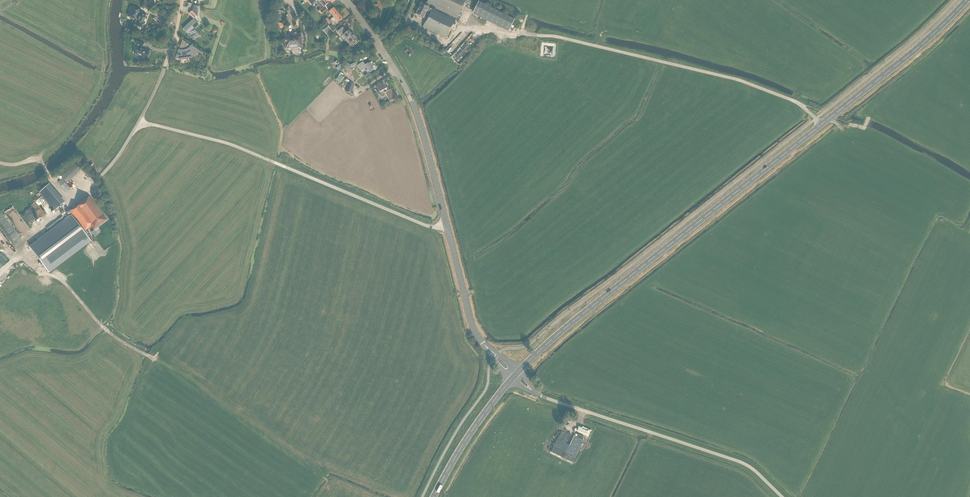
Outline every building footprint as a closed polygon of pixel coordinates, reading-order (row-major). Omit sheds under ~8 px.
[(317,11),(320,14),(327,9),(325,6),(329,3),(327,0),(324,0),(317,6),(320,9),(317,11)] [(450,16),(449,17),(433,9),(433,10),(428,8),(429,7),(421,3),(416,14),(426,20),(423,27),(446,39),(455,21),(457,19),(466,0),(428,0),(426,4),(450,16)] [(478,2),(473,12),(509,30),(514,19),(478,2)] [(127,17),(137,20),(138,20),(138,19),(140,14),(139,13),(140,10),(131,7),(127,17)] [(191,11),(189,14),(194,19),(197,17),(198,15),(194,10),(195,9),(193,8),(190,10),(191,11)] [(329,12),(333,17),(338,13),(333,8),(329,12)] [(134,28),(140,30),(142,25),(142,26),(146,15),(140,13),(140,14),(138,19),(138,20),(137,20),(134,28)] [(333,17),(331,19),(333,21),(335,20),(338,22),(342,19),(338,13),(333,17)] [(193,19),(183,29),(191,38),(197,32),(194,29),(199,25),(193,19)] [(326,24),(321,29),(324,33),(330,28),(326,24)] [(351,34),(348,31),(346,32),(343,28),(338,32),(340,35),(342,33),(343,35),(351,45),(357,39),(352,33),(351,34)] [(286,49),(302,47),(301,35),(285,36),(286,49)] [(144,59),(145,59),(149,52),(141,49),(144,42),(137,39),(135,43),(136,43),(134,46),(138,48),(135,54),(140,57),(139,59),(139,60),(142,61),(143,61),(144,59)] [(176,57),(180,58),(183,59),(186,58),(190,57),(193,55),(195,53),(198,50),(182,40),(176,57)] [(379,57),(374,61),(378,66),(383,62),(379,57)] [(367,64),(365,65),(363,62),(357,66),(361,72),(366,68),(370,73),(372,71),(377,68),(372,60),(367,64)] [(347,61),(344,62),(345,65),(343,66),(346,73),(351,72),(349,68),(351,67),(349,64),(347,61)] [(351,94),(354,85),(349,83),(346,91),(351,94)] [(383,83),(376,87),(378,91),(378,93),(380,97),(383,98),(386,96),(387,98),(388,98),(390,101),(395,99),(390,90),(389,90),(387,87),(386,88),(383,83)] [(81,170),(73,161),(59,175),(67,183),(81,170)] [(64,203),(49,185),(39,193),(55,211),(64,203)] [(73,196),(78,192),(72,186),(68,190),(73,196)] [(101,191),(98,186),(91,192),(95,196),(101,191)] [(105,216),(90,196),(86,198),(67,213),(46,229),(50,234),(32,248),(48,269),(89,239),(88,237),(91,235),(87,230),(92,226),(94,230),(107,220),(104,216),(105,216)] [(35,210),(34,210),(33,209),(32,209),(30,209),(29,209),(28,209),(27,210),(26,210),(25,211),(24,212),(24,214),(24,215),(24,216),(24,217),(25,219),(26,219),(27,220),(28,221),(29,221),(30,221),(32,221),(33,221),(34,220),(35,219),(36,219),(36,217),(37,216),(37,215),(37,214),(36,212),(36,211),(35,210)] [(553,447),(551,452),(573,463),(575,458),(583,441),(574,436),(570,445),(567,444),(571,435),(567,432),(568,431),(563,428),(553,447)]
